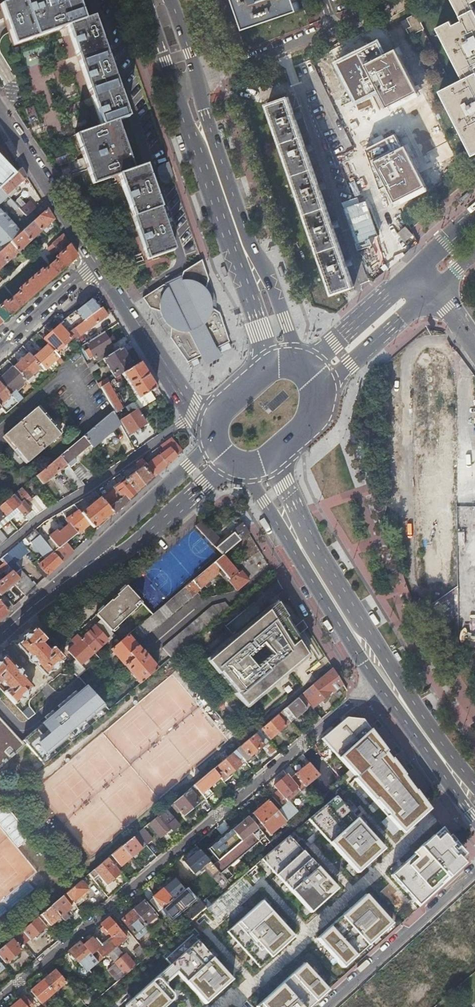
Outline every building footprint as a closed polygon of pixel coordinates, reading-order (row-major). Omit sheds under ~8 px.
[(147,260),(173,251),(144,167),(133,171),(116,122),(127,119),(92,18),(81,22),(73,0),(17,0),(0,6),(0,8),(13,46),(67,28),(101,127),(76,136),(94,185),(118,176),(147,260)] [(246,29),(299,9),(296,0),(236,0),(246,29)] [(468,146),(474,143),(474,70),(473,66),(474,65),(474,14),(469,2),(473,0),(453,0),(463,19),(453,24),(450,20),(437,27),(462,77),(439,89),(468,146)] [(424,28),(416,13),(400,22),(404,30),(406,29),(409,36),(424,28)] [(328,55),(315,61),(396,230),(409,224),(402,210),(328,55)] [(287,96),(267,104),(332,294),(353,286),(287,96)] [(0,188),(14,176),(0,161),(0,189),(0,188)] [(161,184),(173,180),(168,162),(155,166),(161,184)] [(0,188),(8,196),(10,198),(17,191),(14,189),(27,177),(22,168),(14,176),(0,188)] [(0,189),(0,203),(8,196),(0,188),(0,189)] [(28,217),(37,209),(30,201),(26,205),(20,198),(15,203),(19,208),(25,214),(28,217)] [(15,211),(19,208),(15,203),(11,199),(7,202),(15,211)] [(54,220),(47,209),(34,221),(42,230),(54,220)] [(20,233),(15,227),(15,226),(3,213),(3,214),(0,211),(0,247),(2,250),(10,242),(20,233)] [(22,231),(31,241),(42,230),(34,221),(22,231)] [(405,227),(398,234),(405,241),(412,235),(405,227)] [(10,242),(19,252),(31,241),(22,231),(20,233),(10,242)] [(40,292),(78,258),(63,236),(52,246),(60,255),(55,260),(57,261),(45,272),(43,271),(19,292),(21,294),(9,305),(7,303),(0,309),(0,328),(40,292)] [(8,262),(19,252),(10,242),(2,250),(0,252),(0,254),(8,262)] [(202,260),(143,296),(143,298),(150,306),(155,308),(161,310),(163,316),(164,318),(166,322),(171,326),(171,331),(171,336),(189,361),(203,355),(200,350),(207,346),(214,343),(217,348),(231,341),(221,313),(217,310),(213,307),(209,298),(205,289),(208,285),(209,280),(202,260)] [(2,288),(7,294),(25,277),(20,271),(2,288)] [(208,285),(205,289),(209,298),(213,307),(217,310),(216,304),(215,298),(213,293),(210,289),(208,285)] [(77,311),(76,310),(63,321),(69,332),(100,308),(93,298),(77,311)] [(100,308),(69,332),(73,341),(107,316),(101,307),(100,308)] [(161,310),(155,308),(156,312),(157,316),(159,319),(161,322),(165,327),(167,329),(171,331),(171,326),(166,322),(164,318),(163,316),(161,310)] [(64,327),(61,324),(43,340),(48,345),(55,353),(71,339),(62,329),(64,327)] [(112,348),(103,332),(85,343),(89,349),(84,351),(90,360),(94,357),(95,358),(112,348)] [(29,354),(33,359),(38,353),(28,342),(22,347),(29,354)] [(200,350),(203,355),(206,362),(220,356),(217,348),(214,343),(207,346),(200,350)] [(60,366),(64,363),(55,353),(48,345),(38,353),(33,359),(41,368),(44,370),(55,360),(60,366)] [(112,348),(95,358),(97,362),(103,359),(114,352),(112,348)] [(133,367),(121,348),(114,352),(103,359),(115,378),(122,374),(133,367)] [(41,368),(33,359),(29,354),(14,367),(26,381),(32,376),(41,368)] [(142,361),(133,367),(122,374),(138,399),(150,392),(158,387),(156,383),(142,361)] [(26,381),(14,367),(0,380),(0,383),(18,403),(23,399),(15,391),(26,381)] [(117,385),(114,379),(101,387),(116,414),(124,408),(112,387),(117,385)] [(1,409),(5,414),(18,403),(0,383),(0,408),(1,409)] [(150,392),(138,399),(143,407),(155,399),(150,392)] [(4,436),(28,463),(61,435),(37,408),(4,436)] [(120,424),(113,411),(83,437),(90,445),(92,447),(120,424)] [(137,411),(121,421),(130,434),(145,424),(137,411)] [(90,445),(83,437),(60,456),(69,466),(75,461),(73,458),(90,445)] [(159,455),(147,464),(156,476),(167,465),(182,451),(171,438),(161,446),(165,451),(159,455)] [(69,466),(60,456),(36,476),(43,484),(64,466),(66,468),(64,471),(68,476),(73,471),(69,466)] [(147,464),(143,458),(137,463),(141,469),(125,480),(136,494),(156,476),(147,464)] [(78,490),(85,486),(76,475),(71,480),(78,490)] [(136,494),(125,480),(124,480),(114,488),(121,497),(123,495),(129,501),(136,494)] [(39,514),(45,510),(34,498),(31,500),(22,488),(16,493),(23,501),(36,516),(39,514)] [(117,500),(121,497),(114,488),(110,492),(117,500)] [(114,514),(129,501),(123,495),(121,497),(117,500),(109,506),(109,507),(113,512),(114,514)] [(93,528),(113,512),(109,507),(100,497),(81,514),(89,524),(92,527),(93,528)] [(109,507),(109,506),(101,497),(100,497),(109,507)] [(36,516),(23,501),(17,505),(11,498),(0,506),(0,510),(6,516),(16,508),(29,522),(36,516)] [(81,514),(74,505),(62,512),(66,520),(69,524),(77,534),(77,535),(82,530),(89,524),(81,514)] [(6,516),(0,521),(0,528),(9,520),(6,516)] [(248,534),(243,525),(227,538),(220,545),(219,543),(210,532),(211,531),(202,521),(196,527),(222,556),(248,534)] [(49,529),(44,523),(35,530),(40,536),(45,532),(49,529)] [(62,562),(73,552),(66,543),(77,534),(69,524),(58,533),(56,531),(49,537),(45,532),(40,536),(52,552),(62,562)] [(89,524),(82,530),(86,534),(88,534),(91,531),(91,529),(92,527),(89,524)] [(35,530),(25,538),(33,549),(34,549),(35,548),(42,556),(35,562),(47,576),(62,562),(52,552),(40,536),(35,530)] [(25,538),(21,542),(29,552),(33,549),(25,538)] [(21,542),(2,558),(5,562),(10,568),(29,552),(21,542)] [(193,581),(166,553),(159,559),(186,587),(193,581)] [(193,581),(186,587),(178,594),(152,615),(150,617),(137,628),(138,631),(139,632),(143,628),(148,634),(183,605),(183,606),(193,597),(199,592),(198,591),(221,571),(228,579),(227,580),(236,591),(249,581),(241,571),(240,572),(239,570),(236,572),(222,556),(193,581)] [(0,596),(15,585),(20,580),(15,574),(10,568),(5,562),(3,564),(0,566),(0,567),(7,576),(0,582),(0,596)] [(15,574),(20,580),(25,576),(20,571),(15,574)] [(20,580),(15,585),(25,596),(35,587),(25,576),(20,580)] [(152,615),(127,587),(95,614),(102,621),(111,632),(118,626),(120,627),(121,627),(123,627),(124,626),(125,625),(126,624),(126,621),(125,620),(127,619),(136,629),(137,628),(150,617),(152,615)] [(288,597),(283,590),(277,595),(283,602),(288,597)] [(9,611),(0,601),(0,619),(9,611)] [(171,657),(229,607),(225,602),(216,610),(212,606),(163,648),(171,657)] [(310,656),(276,602),(207,661),(248,709),(310,656)] [(111,632),(102,621),(82,639),(95,653),(108,641),(109,642),(116,636),(111,632)] [(64,660),(56,651),(54,648),(49,652),(46,652),(47,650),(46,649),(51,645),(49,643),(44,647),(44,646),(41,646),(41,644),(46,640),(32,625),(14,642),(29,658),(28,661),(32,665),(34,664),(46,677),(51,672),(54,672),(59,668),(59,664),(64,660)] [(130,638),(132,636),(130,634),(121,642),(112,649),(140,683),(157,669),(143,651),(144,650),(140,644),(137,646),(130,638)] [(82,639),(79,635),(72,641),(76,645),(68,652),(76,661),(70,666),(74,670),(80,676),(86,671),(81,665),(95,653),(82,639)] [(1,653),(0,654),(0,682),(2,680),(4,680),(3,683),(4,684),(0,688),(1,690),(6,686),(7,687),(9,686),(9,689),(4,693),(11,701),(15,705),(20,700),(24,700),(28,696),(28,693),(34,688),(22,675),(23,673),(19,669),(16,669),(1,653)] [(343,686),(332,669),(305,692),(310,698),(306,701),(312,708),(331,692),(332,694),(343,686)] [(24,741),(27,744),(41,761),(106,706),(86,684),(77,693),(75,690),(58,706),(60,708),(55,713),(53,711),(45,718),(47,720),(42,725),(48,731),(43,735),(37,729),(24,741)] [(305,700),(301,695),(282,711),(291,722),(306,709),(301,703),(305,700)] [(291,722),(282,711),(259,731),(261,733),(263,731),(270,739),(291,722)] [(27,744),(24,741),(0,715),(0,769),(27,744)] [(354,779),(400,829),(427,805),(361,717),(349,716),(321,739),(356,777),(354,779)] [(254,735),(236,750),(245,761),(262,747),(270,756),(276,751),(268,741),(263,745),(254,735)] [(245,761),(236,750),(213,769),(220,778),(222,780),(245,761)] [(301,792),(304,789),(319,776),(309,763),(290,779),(297,787),(301,792)] [(220,778),(213,769),(193,786),(203,796),(203,797),(208,793),(206,790),(220,778)] [(284,798),(297,787),(290,779),(287,776),(275,787),(284,798)] [(203,796),(193,786),(174,802),(184,814),(199,801),(198,800),(203,796)] [(309,819),(357,872),(384,848),(336,795),(309,819)] [(278,811),(282,808),(273,798),(269,801),(278,811)] [(251,820),(258,828),(261,825),(278,811),(269,801),(268,800),(252,814),(255,817),(251,820)] [(297,812),(289,801),(282,808),(278,811),(261,825),(270,835),(297,812)] [(28,838),(0,802),(0,828),(15,847),(28,838)] [(173,832),(179,827),(165,810),(149,823),(161,837),(170,830),(173,832)] [(248,817),(232,830),(242,841),(252,832),(258,828),(251,820),(248,817)] [(444,826),(391,875),(420,906),(462,868),(460,866),(465,862),(461,857),(465,853),(444,826)] [(235,847),(242,841),(232,830),(230,827),(223,833),(222,831),(209,843),(215,850),(218,847),(224,854),(234,845),(235,847)] [(258,828),(252,832),(259,841),(265,836),(258,828)] [(151,840),(142,829),(137,833),(146,844),(151,840)] [(235,847),(233,849),(240,857),(259,841),(252,832),(242,841),(235,847)] [(132,858),(146,845),(146,844),(137,833),(122,846),(132,858)] [(263,859),(311,912),(338,888),(289,835),(263,859)] [(122,846),(108,858),(118,869),(132,858),(122,846)] [(212,877),(219,871),(214,865),(199,849),(184,862),(195,874),(204,867),(212,877)] [(233,849),(214,865),(219,871),(227,881),(233,876),(227,869),(240,857),(233,849)] [(118,869),(108,858),(88,874),(92,879),(98,875),(106,885),(120,873),(118,869)] [(185,890),(174,878),(163,887),(174,900),(185,890)] [(88,889),(81,880),(65,894),(72,903),(88,889)] [(141,891),(159,913),(164,909),(174,900),(163,887),(154,895),(147,886),(141,891)] [(72,903),(74,905),(90,891),(88,889),(72,903)] [(174,900),(164,909),(171,917),(189,902),(184,896),(187,893),(185,890),(174,900)] [(72,903),(65,894),(40,914),(50,926),(61,917),(64,921),(68,917),(66,914),(72,908),(69,905),(72,903)] [(317,938),(343,967),(392,922),(366,894),(317,938)] [(228,931),(261,967),(295,935),(262,900),(228,931)] [(194,908),(198,913),(206,906),(202,901),(194,908)] [(133,911),(145,925),(156,916),(144,902),(133,911)] [(453,917),(469,934),(474,929),(474,915),(466,905),(453,917)] [(133,935),(145,925),(133,911),(122,921),(133,935)] [(42,930),(46,927),(37,917),(22,930),(30,940),(34,937),(36,939),(43,932),(42,930)] [(98,963),(108,954),(116,948),(127,938),(109,918),(100,925),(111,938),(112,937),(114,939),(102,950),(93,939),(88,943),(85,939),(80,942),(98,963)] [(23,944),(24,945),(30,940),(22,930),(16,935),(23,944)] [(440,944),(429,931),(415,943),(427,956),(440,944)] [(171,964),(179,971),(181,969),(185,974),(183,976),(194,988),(197,985),(210,999),(233,978),(193,933),(166,958),(171,964)] [(16,935),(0,948),(0,957),(6,964),(22,950),(19,947),(23,944),(16,935)] [(157,948),(161,945),(155,938),(152,941),(157,948)] [(87,972),(89,971),(98,963),(80,942),(69,952),(82,967),(87,972)] [(408,945),(394,958),(405,971),(420,958),(408,945)] [(108,954),(125,975),(136,966),(125,954),(123,956),(116,948),(108,954)] [(470,975),(474,971),(474,951),(460,964),(470,975)] [(391,960),(386,965),(396,976),(401,972),(391,960)] [(258,1006),(309,1006),(329,989),(305,962),(257,1006),(258,1006)] [(430,981),(436,976),(425,963),(418,969),(430,981)] [(171,964),(127,1004),(127,1005),(126,1006),(157,1006),(159,1005),(169,996),(161,987),(179,971),(171,964)] [(54,993),(66,983),(55,970),(43,981),(54,993)] [(397,978),(382,992),(395,1006),(406,1006),(416,999),(397,978)] [(31,991),(42,1004),(54,993),(43,981),(31,991)] [(74,1006),(87,1006),(70,987),(63,993),(74,1006)] [(24,997),(12,1006),(33,1006),(24,997)] [(355,1006),(377,1006),(369,998),(361,1005),(359,1003),(355,1006)]
